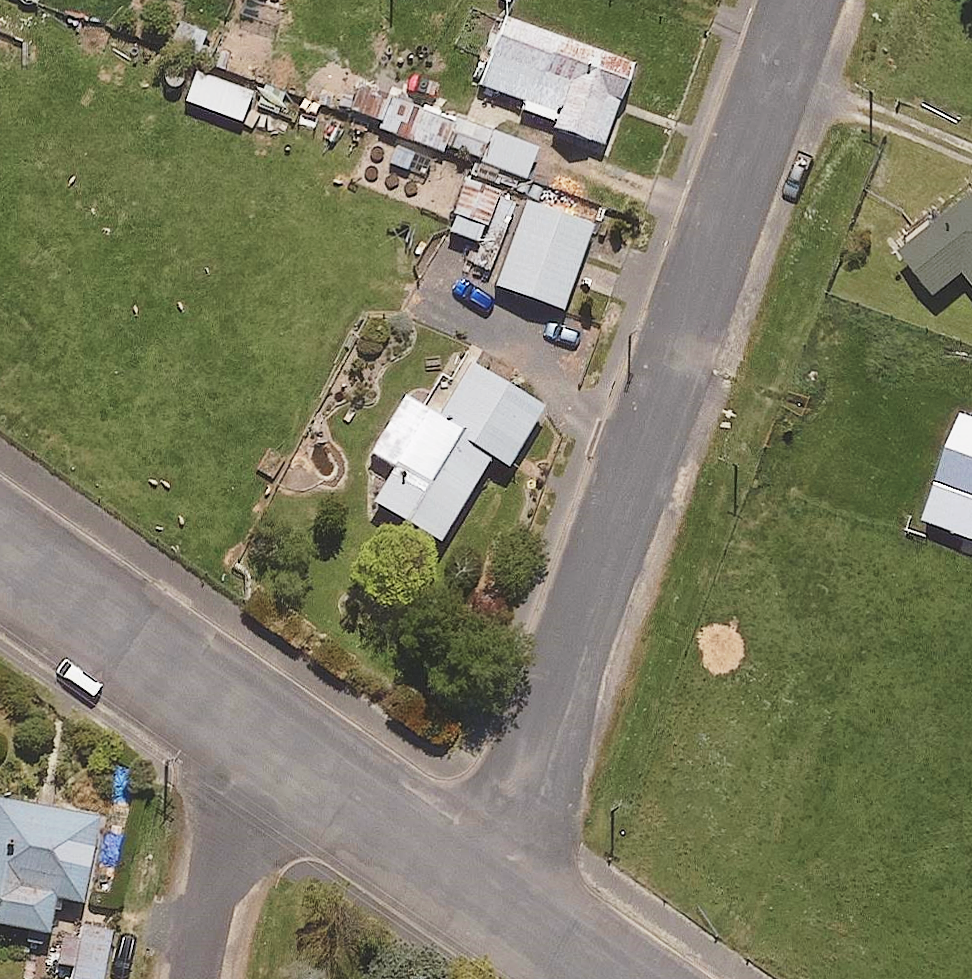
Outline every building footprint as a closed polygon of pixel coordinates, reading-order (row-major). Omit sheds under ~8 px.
[(634,65),(504,16),(479,83),(525,101),(521,113),(604,145),(634,65)] [(254,92),(197,71),(187,101),(243,122),(254,92)] [(538,148),(420,107),(409,138),(527,179),(538,148)] [(498,192),(468,181),(450,231),(481,242),(498,192)] [(906,251),(940,295),(970,271),(971,274),(971,199),(906,251)] [(594,226),(528,202),(498,285),(564,308),(594,226)] [(545,406),(473,364),(460,385),(449,379),(376,502),(441,541),(492,456),(509,466),(545,406)] [(0,799),(0,923),(50,931),(56,897),(84,902),(99,816),(0,799)] [(88,925),(74,978),(103,978),(115,932),(88,925)]
